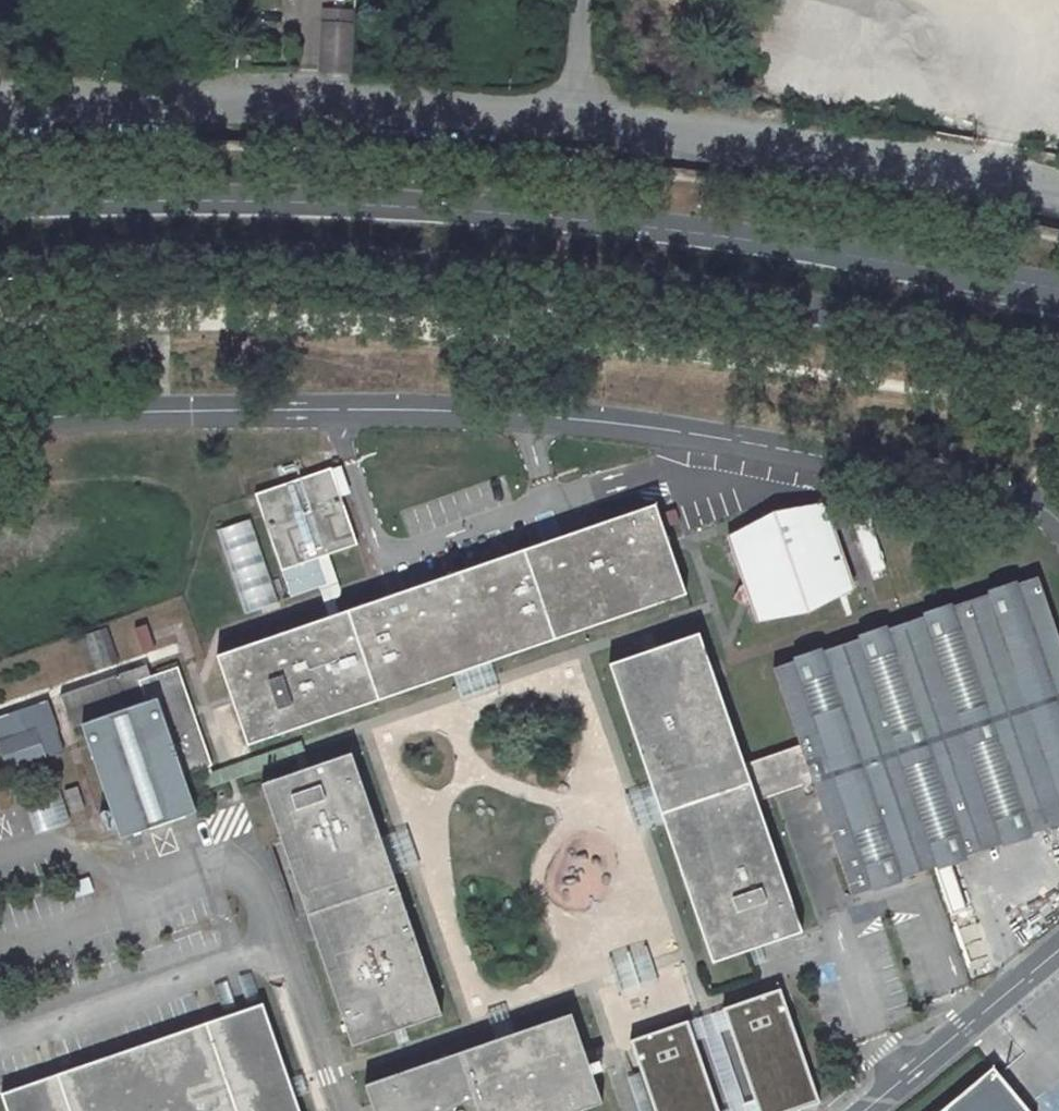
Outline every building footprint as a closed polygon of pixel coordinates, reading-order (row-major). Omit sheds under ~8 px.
[(324,11),(324,25),(346,26),(347,12),(324,11)] [(347,12),(346,26),(324,25),(321,71),(351,72),(354,13),(347,12)] [(341,466),(331,469),(334,476),(336,483),(341,497),(351,493),(341,466)] [(276,557),(281,571),(282,571),(291,596),(318,587),(323,585),(327,584),(318,559),(323,557),(328,555),(330,555),(357,545),(352,530),(347,516),(344,506),(341,497),(336,483),(334,476),(331,469),(331,468),(328,469),(311,475),(305,477),(292,481),(274,488),(263,491),(254,494),(260,510),(266,529),(271,542),(276,557)] [(862,498),(846,503),(873,580),(888,575),(862,498)] [(826,508),(824,503),(774,512),(728,536),(730,541),(761,530),(764,529),(768,528),(795,519),(796,516),(799,511),(806,515),(826,508)] [(668,543),(655,505),(636,511),(617,518),(609,521),(599,524),(590,527),(580,531),(571,534),(562,537),(534,546),(525,550),(515,553),(497,559),(496,559),(478,566),(459,572),(422,585),(404,591),(385,598),(376,601),(357,608),(338,614),(334,616),(329,617),(311,624),(282,633),(264,640),(246,646),(236,649),(217,656),(230,694),(232,699),(241,727),(248,746),(277,736),(314,724),(370,704),(379,701),(389,698),(398,695),(444,679),(454,675),(472,669),(491,662),(528,650),(556,640),(565,637),(584,630),(603,624),(612,621),(630,614),(640,611),(644,610),(658,605),(686,595),(680,576),(670,547),(668,543)] [(761,530),(730,541),(739,569),(743,581),(745,586),(748,595),(749,599),(751,604),(751,606),(755,617),(756,617),(774,611),(796,603),(803,601),(815,597),(827,593),(852,584),(849,575),(841,553),(835,535),(832,526),(826,508),(806,515),(799,511),(796,516),(795,519),(776,525),(768,528),(764,529),(761,530)] [(278,603),(250,520),(216,532),(245,615),(278,603)] [(334,616),(338,614),(334,601),(338,598),(340,594),(340,591),(328,555),(323,557),(318,559),(327,584),(323,585),(318,587),(329,617),(334,616)] [(757,801),(773,796),(783,792),(812,782),(828,829),(836,853),(851,897),(994,847),(1058,825),(1058,639),(1037,577),(999,590),(943,610),(904,623),(859,638),(772,668),(791,723),(799,745),(744,764),(718,689),(708,661),(699,633),(678,640),(656,648),(650,650),(645,652),(640,653),(609,664),(621,700),(631,729),(644,767),(651,786),(657,805),(664,823),(680,870),(699,926),(712,963),(750,951),(754,949),(760,947),(781,940),(802,933),(792,904),(789,895),(769,838),(757,801)] [(854,590),(852,584),(815,597),(796,603),(774,611),(756,617),(757,622),(808,613),(854,590)] [(747,605),(751,604),(749,599),(748,595),(745,586),(741,587),(735,599),(747,605)] [(146,623),(134,627),(143,652),(155,648),(149,630),(146,623)] [(89,674),(119,663),(107,628),(77,638),(89,674)] [(472,669),(454,675),(457,686),(462,700),(500,687),(491,662),(472,669)] [(184,778),(213,768),(178,669),(151,678),(146,664),(59,694),(72,729),(81,726),(121,839),(168,822),(197,812),(191,795),(190,794),(188,789),(186,781),(184,778)] [(36,728),(28,706),(0,715),(0,741),(36,728)] [(47,759),(36,728),(0,741),(0,752),(1,755),(8,772),(47,759)] [(304,754),(306,754),(302,741),(186,781),(188,789),(190,794),(191,795),(295,759),(299,771),(304,770),(309,768),(304,754)] [(441,1015),(442,1015),(435,995),(425,968),(419,949),(416,940),(409,921),(403,902),(393,874),(387,856),(386,856),(381,839),(380,837),(367,801),(361,782),(351,753),(331,760),(309,768),(304,770),(299,771),(288,775),(261,785),(267,804),(270,813),(274,822),(277,831),(283,850),(287,859),(293,877),(299,896),(303,906),(309,925),(313,934),(319,952),(325,970),(329,981),(332,989),(335,998),(341,1017),(352,1046),(371,1040),(396,1031),(399,1030),(402,1029),(403,1028),(405,1028),(441,1015)] [(649,828),(664,823),(657,805),(651,786),(637,791),(625,795),(638,832),(649,828)] [(72,814),(85,809),(77,787),(64,791),(72,814)] [(24,805),(35,837),(71,824),(60,792),(24,805)] [(393,874),(418,866),(406,830),(381,839),(387,856),(393,874)] [(646,947),(609,959),(622,997),(659,984),(646,947)] [(754,964),(764,960),(760,947),(754,949),(750,951),(754,964)] [(248,1008),(262,1004),(252,973),(238,978),(248,1008)] [(238,1012),(227,982),(214,986),(225,1017),(238,1012)] [(819,1102),(812,1082),(811,1080),(787,1009),(780,989),(760,996),(723,1009),(723,1010),(726,1019),(730,1029),(754,1100),(755,1102),(757,1108),(758,1110),(792,1110),(799,1109),(819,1102)] [(292,1089),(289,1080),(288,1079),(276,1043),(262,1004),(248,1008),(238,1012),(225,1017),(210,1022),(205,1023),(180,1032),(169,1036),(159,1039),(141,1045),(131,1049),(113,1055),(104,1058),(86,1064),(63,1072),(57,1074),(53,1076),(46,1078),(39,1081),(12,1090),(1,1094),(7,1110),(300,1110),(295,1098),(292,1089)] [(505,1036),(514,1033),(510,1022),(505,1007),(487,1014),(492,1028),(496,1039),(505,1036)] [(730,1029),(726,1019),(723,1010),(687,1022),(690,1031),(694,1041),(705,1037),(730,1109),(723,1110),(758,1110),(757,1108),(755,1102),(754,1100),(744,1104),(719,1033),(730,1029)] [(571,1014),(552,1020),(533,1027),(514,1033),(505,1036),(496,1039),(477,1046),(458,1052),(449,1055),(439,1059),(430,1062),(411,1068),(393,1075),(363,1085),(367,1095),(370,1104),(372,1110),(580,1110),(602,1104),(596,1084),(589,1064),(586,1057),(584,1052),(571,1014)] [(694,1041),(690,1031),(687,1022),(687,1021),(649,1034),(630,1041),(637,1060),(641,1071),(654,1110),(718,1110),(694,1041)] [(400,1043),(407,1041),(402,1029),(399,1030),(396,1031),(400,1043)] [(993,1068),(941,1110),(1029,1110),(993,1068)] [(641,1071),(628,1076),(639,1108),(641,1110),(654,1110),(641,1071)] [(308,1094),(301,1074),(288,1079),(289,1080),(292,1089),(295,1098),(308,1094)]
